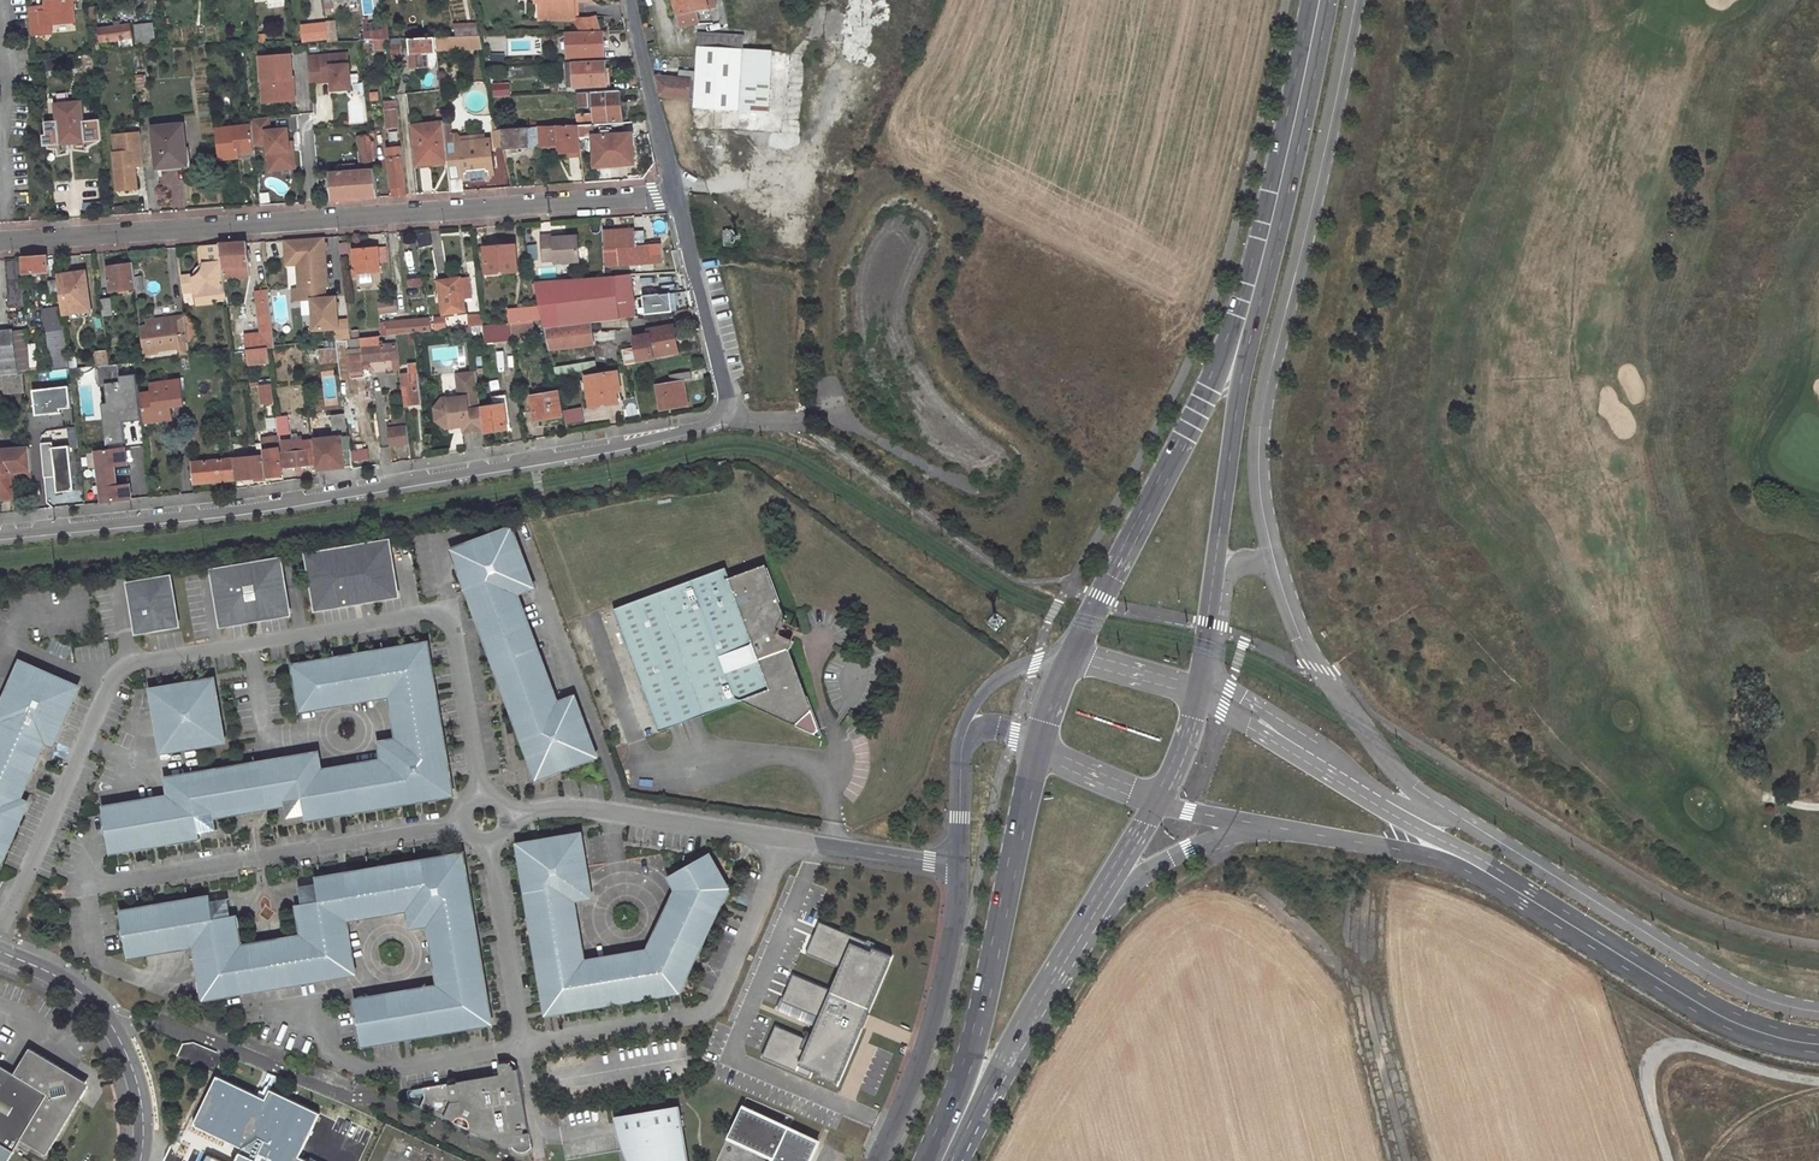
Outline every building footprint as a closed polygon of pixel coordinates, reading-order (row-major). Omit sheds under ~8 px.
[(74,24),(71,2),(74,2),(74,0),(48,0),(48,3),(45,4),(46,14),(41,14),(41,10),(28,11),(31,38),(47,37),(46,28),(74,24)] [(680,27),(698,23),(695,12),(716,6),(715,0),(673,0),(680,27)] [(532,22),(567,21),(567,5),(532,6),(532,22)] [(96,22),(95,9),(87,10),(89,23),(96,22)] [(361,18),(353,19),(355,33),(356,44),(364,44),(362,28),(361,18)] [(152,22),(133,23),(134,43),(153,42),(152,22)] [(113,28),(103,30),(106,43),(118,41),(119,48),(132,46),(128,25),(119,27),(113,28)] [(389,43),(387,27),(362,28),(364,44),(389,43)] [(326,29),(301,31),(302,47),(329,46),(326,29)] [(356,44),(355,33),(339,34),(339,45),(356,44)] [(693,108),(738,111),(767,113),(772,52),(742,50),(743,36),(698,33),(696,72),(679,70),(678,78),(654,76),(659,96),(694,99),(693,108)] [(600,34),(578,34),(563,35),(565,60),(602,59),(600,34)] [(400,55),(399,38),(390,38),(391,55),(400,55)] [(435,53),(479,51),(481,51),(481,50),(478,39),(434,41),(435,53)] [(427,71),(426,57),(435,56),(435,53),(434,41),(408,42),(409,58),(417,57),(418,71),(427,71)] [(348,57),(308,60),(310,85),(331,83),(331,86),(332,94),(352,92),(348,57)] [(409,58),(410,72),(418,71),(417,57),(409,58)] [(292,61),(261,62),(263,106),(288,105),(287,82),(293,82),(292,61)] [(574,91),(609,90),(607,71),(603,71),(602,63),(573,64),(574,91)] [(144,88),(142,78),(134,79),(134,89),(144,88)] [(287,82),(288,105),(295,105),(294,82),(293,82),(287,82)] [(587,108),(593,107),(594,122),(604,121),(605,125),(620,123),(617,93),(586,95),(587,108)] [(81,104),(55,107),(59,147),(85,144),(81,104)] [(396,105),(384,107),(385,114),(397,113),(396,105)] [(397,113),(385,114),(387,132),(399,131),(397,113)] [(581,116),(573,117),(574,127),(576,127),(582,127),(581,116)] [(272,162),(273,174),(293,172),(292,153),(288,154),(287,146),(287,132),(269,133),(268,121),(250,122),(251,128),(253,148),(265,147),(266,156),(272,162)] [(444,138),(442,125),(412,128),(416,164),(430,163),(430,166),(439,166),(446,165),(444,138)] [(452,138),(450,125),(442,125),(444,138),(452,138)] [(184,126),(152,129),(156,170),(173,168),(173,165),(188,163),(184,126)] [(537,137),(538,149),(557,147),(558,154),(579,153),(576,127),(574,127),(539,130),(539,137),(537,137)] [(253,148),(251,128),(215,132),(218,162),(237,160),(237,155),(253,153),(253,148)] [(522,155),(521,150),(538,149),(537,137),(536,130),(520,132),(521,139),(500,140),(502,149),(503,151),(513,151),(514,156),(522,155)] [(369,131),(356,132),(360,166),(345,168),(346,174),(330,177),(334,203),(377,200),(369,131)] [(495,132),(491,132),(495,151),(502,149),(500,140),(499,134),(496,134),(495,132)] [(139,134),(112,136),(114,154),(112,154),(116,191),(136,189),(134,168),(143,167),(139,134)] [(491,177),(488,143),(484,143),(456,145),(456,140),(459,140),(456,137),(452,138),(444,138),(446,165),(449,195),(462,195),(460,180),(491,177)] [(592,140),(593,163),(605,162),(606,169),(632,167),(630,138),(592,140)] [(387,153),(392,199),(406,198),(401,152),(387,153)] [(416,171),(439,169),(439,166),(430,166),(430,163),(416,164),(416,171)] [(614,266),(659,264),(658,248),(642,249),(641,233),(600,235),(602,251),(613,250),(614,266)] [(575,263),(573,239),(549,241),(549,238),(537,239),(539,263),(551,262),(551,265),(575,263)] [(323,240),(284,243),(286,268),(297,267),(299,292),(324,290),(327,290),(323,240)] [(280,241),(268,242),(269,257),(281,256),(280,241)] [(247,269),(244,246),(219,247),(219,248),(222,270),(247,269)] [(511,247),(481,250),(484,276),(514,273),(511,247)] [(202,272),(196,281),(185,282),(186,295),(195,294),(195,299),(211,297),(212,306),(226,304),(223,281),(222,270),(219,248),(218,248),(200,249),(202,272)] [(196,249),(198,270),(194,277),(180,278),(182,296),(186,295),(185,282),(196,281),(202,272),(200,249),(196,249)] [(376,251),(352,253),(354,275),(378,273),(376,251)] [(21,276),(45,274),(44,260),(20,262),(20,264),(21,276)] [(4,265),(8,311),(24,310),(21,276),(20,264),(4,265)] [(132,266),(106,269),(109,293),(118,292),(125,291),(135,290),(132,266)] [(223,281),(248,279),(247,269),(222,270),(223,281)] [(85,296),(82,279),(70,280),(70,276),(56,278),(57,282),(59,296),(60,311),(74,309),(75,311),(77,312),(87,311),(89,307),(88,304),(89,302),(88,299),(85,296)] [(633,320),(625,279),(531,285),(536,307),(539,320),(542,331),(588,326),(633,320)] [(438,286),(443,319),(464,316),(462,304),(473,303),(470,282),(470,281),(459,283),(438,286)] [(57,282),(47,283),(49,297),(59,296),(57,282)] [(324,290),(299,292),(292,292),(293,304),(311,303),(313,333),(338,332),(336,300),(325,301),(324,290)] [(254,295),(256,321),(270,319),(267,294),(254,295)] [(197,308),(212,306),(211,297),(195,299),(197,308)] [(668,298),(642,301),(644,318),(670,314),(668,298)] [(378,314),(396,310),(394,299),(376,303),(378,314)] [(111,317),(109,300),(100,301),(102,317),(111,317)] [(503,310),(503,312),(478,317),(478,318),(480,328),(505,325),(515,324),(528,322),(539,320),(536,307),(518,308),(513,309),(503,310)] [(478,318),(465,319),(466,330),(480,328),(478,318)] [(272,338),(270,319),(256,321),(258,339),(272,338)] [(142,354),(178,350),(177,344),(187,343),(185,324),(175,325),(174,321),(147,323),(147,328),(139,329),(142,354)] [(428,321),(386,326),(387,339),(392,338),(402,337),(426,335),(430,334),(428,321)] [(529,332),(528,322),(515,324),(516,334),(529,332)] [(516,334),(515,324),(505,325),(507,339),(516,337),(516,334)] [(480,328),(481,345),(508,342),(507,339),(505,325),(480,328)] [(546,352),(590,347),(588,326),(542,331),(546,352)] [(650,358),(676,354),(671,327),(645,331),(646,335),(632,338),(636,364),(651,361),(650,358)] [(0,334),(0,377),(16,376),(12,332),(0,334)] [(395,362),(405,361),(402,337),(392,338),(393,347),(395,361),(395,362)] [(258,339),(245,340),(246,353),(251,353),(267,351),(273,351),(272,338),(258,339)] [(629,346),(620,348),(625,364),(634,361),(629,346)] [(393,347),(347,352),(349,371),(350,381),(362,380),(362,372),(369,371),(369,364),(395,361),(393,347)] [(253,366),(268,364),(267,351),(251,353),(253,366)] [(107,352),(93,354),(95,369),(109,367),(107,352)] [(339,352),(340,371),(349,371),(347,352),(339,352)] [(329,353),(318,354),(319,364),(330,363),(329,353)] [(553,380),(593,372),(592,365),(551,371),(553,380)] [(614,368),(615,374),(627,372),(626,366),(614,368)] [(138,373),(121,375),(122,383),(108,384),(110,403),(104,404),(108,445),(127,442),(125,422),(143,420),(138,373)] [(23,394),(21,375),(16,376),(0,377),(0,396),(23,394)] [(416,375),(397,378),(402,408),(420,406),(416,375)] [(445,427),(461,426),(463,435),(481,432),(478,410),(479,410),(474,375),(455,378),(458,400),(446,402),(447,405),(442,405),(437,412),(439,422),(445,427)] [(669,387),(655,390),(659,410),(671,408),(671,405),(683,402),(680,386),(688,384),(686,375),(667,378),(669,387)] [(607,376),(582,381),(588,410),(613,406),(607,376)] [(183,377),(151,381),(152,390),(141,392),(145,424),(174,420),(172,407),(186,405),(183,377)] [(71,385),(33,389),(36,415),(62,413),(61,409),(74,408),(71,385)] [(271,386),(262,386),(264,404),(273,403),(271,386)] [(555,395),(529,399),(533,424),(536,423),(537,427),(558,424),(557,420),(559,419),(555,395)] [(505,431),(502,407),(505,407),(503,397),(489,399),(490,409),(479,410),(478,410),(481,432),(482,435),(505,431)] [(672,411),(684,408),(683,402),(671,405),(671,408),(672,411)] [(563,426),(580,424),(578,412),(560,414),(563,426)] [(345,438),(342,415),(308,420),(311,443),(314,466),(315,472),(351,467),(351,463),(349,452),(348,446),(347,438),(345,438)] [(286,435),(285,418),(275,419),(277,436),(286,435)] [(85,504),(77,427),(48,431),(42,438),(47,503),(54,508),(85,504)] [(405,428),(387,430),(390,448),(408,446),(405,428)] [(229,433),(219,434),(221,451),(231,450),(229,433)] [(281,455),(282,468),(295,467),(302,467),(314,466),(311,443),(301,444),(301,439),(296,439),(296,435),(290,436),(290,442),(280,443),(281,455)] [(91,447),(95,500),(130,498),(129,481),(115,481),(114,465),(126,464),(124,445),(91,447)] [(260,451),(261,458),(232,461),(235,482),(281,477),(278,449),(260,451)] [(362,450),(349,452),(351,463),(367,460),(366,450),(362,450)] [(10,474),(31,473),(29,453),(0,455),(0,502),(13,500),(11,485),(10,474)] [(232,461),(190,465),(192,486),(235,482),(232,461)] [(10,474),(11,485),(32,483),(31,473),(10,474)] [(513,524),(448,547),(533,779),(598,756),(575,695),(559,701),(520,594),(537,588),(513,524)] [(389,541),(306,556),(316,609),(399,594),(389,541)] [(281,560),(211,572),(220,625),(290,613),(281,560)] [(822,736),(790,654),(797,643),(781,635),(787,623),(766,565),(732,577),(728,567),(614,608),(659,730),(744,699),(822,736)] [(177,626),(169,577),(125,585),(132,622),(134,633),(146,631),(177,626)] [(315,749),(162,777),(163,793),(95,804),(109,851),(195,838),(212,819),(215,818),(284,807),(302,819),(451,796),(425,640),(289,662),(295,712),(384,698),(391,736),(376,739),(377,757),(319,765),(315,749)] [(17,658),(0,696),(0,863),(3,864),(29,804),(19,798),(43,744),(53,748),(79,685),(17,658)] [(214,678),(148,688),(158,752),(225,743),(214,678)] [(583,832),(518,843),(545,1016),(680,993),(733,890),(712,854),(677,874),(686,891),(660,939),(655,937),(648,951),(586,960),(577,901),(593,898),(583,832)] [(224,890),(114,906),(123,958),(188,946),(198,1000),(353,976),(345,921),(403,912),(406,931),(424,929),(434,985),(350,998),(358,1049),(493,1028),(463,849),(295,877),(299,903),(293,904),(297,933),(238,943),(234,913),(228,914),(224,890)] [(840,1086),(889,974),(883,952),(877,949),(876,953),(869,950),(872,943),(824,922),(810,953),(845,968),(834,991),(797,974),(786,1001),(822,1017),(811,1040),(779,1026),(765,1056),(813,1078),(815,1071),(823,1074),(821,1078),(840,1086)] [(18,1151),(26,1139),(51,1154),(94,1082),(69,1067),(33,1046),(17,1072),(0,1061),(0,1140),(18,1151)] [(446,1084),(421,1088),(423,1097),(419,1105),(453,1120),(457,1116),(462,1116),(465,1117),(468,1120),(468,1125),(468,1127),(506,1145),(511,1145),(514,1148),(518,1151),(526,1153),(525,1145),(529,1144),(517,1070),(512,1070),(511,1067),(510,1066),(508,1064),(506,1064),(496,1065),(498,1075),(455,1082),(455,1084),(446,1085),(446,1084)] [(299,1157),(322,1115),(272,1091),(267,1100),(219,1076),(196,1124),(243,1148),(237,1160),(308,1160),(299,1157)] [(822,1141),(791,1126),(740,1103),(726,1133),(776,1157),(774,1160),(812,1160),(822,1141)] [(616,1115),(620,1138),(625,1155),(629,1160),(690,1160),(680,1105),(616,1115)] [(18,1151),(0,1140),(0,1160),(12,1160),(18,1151)]
